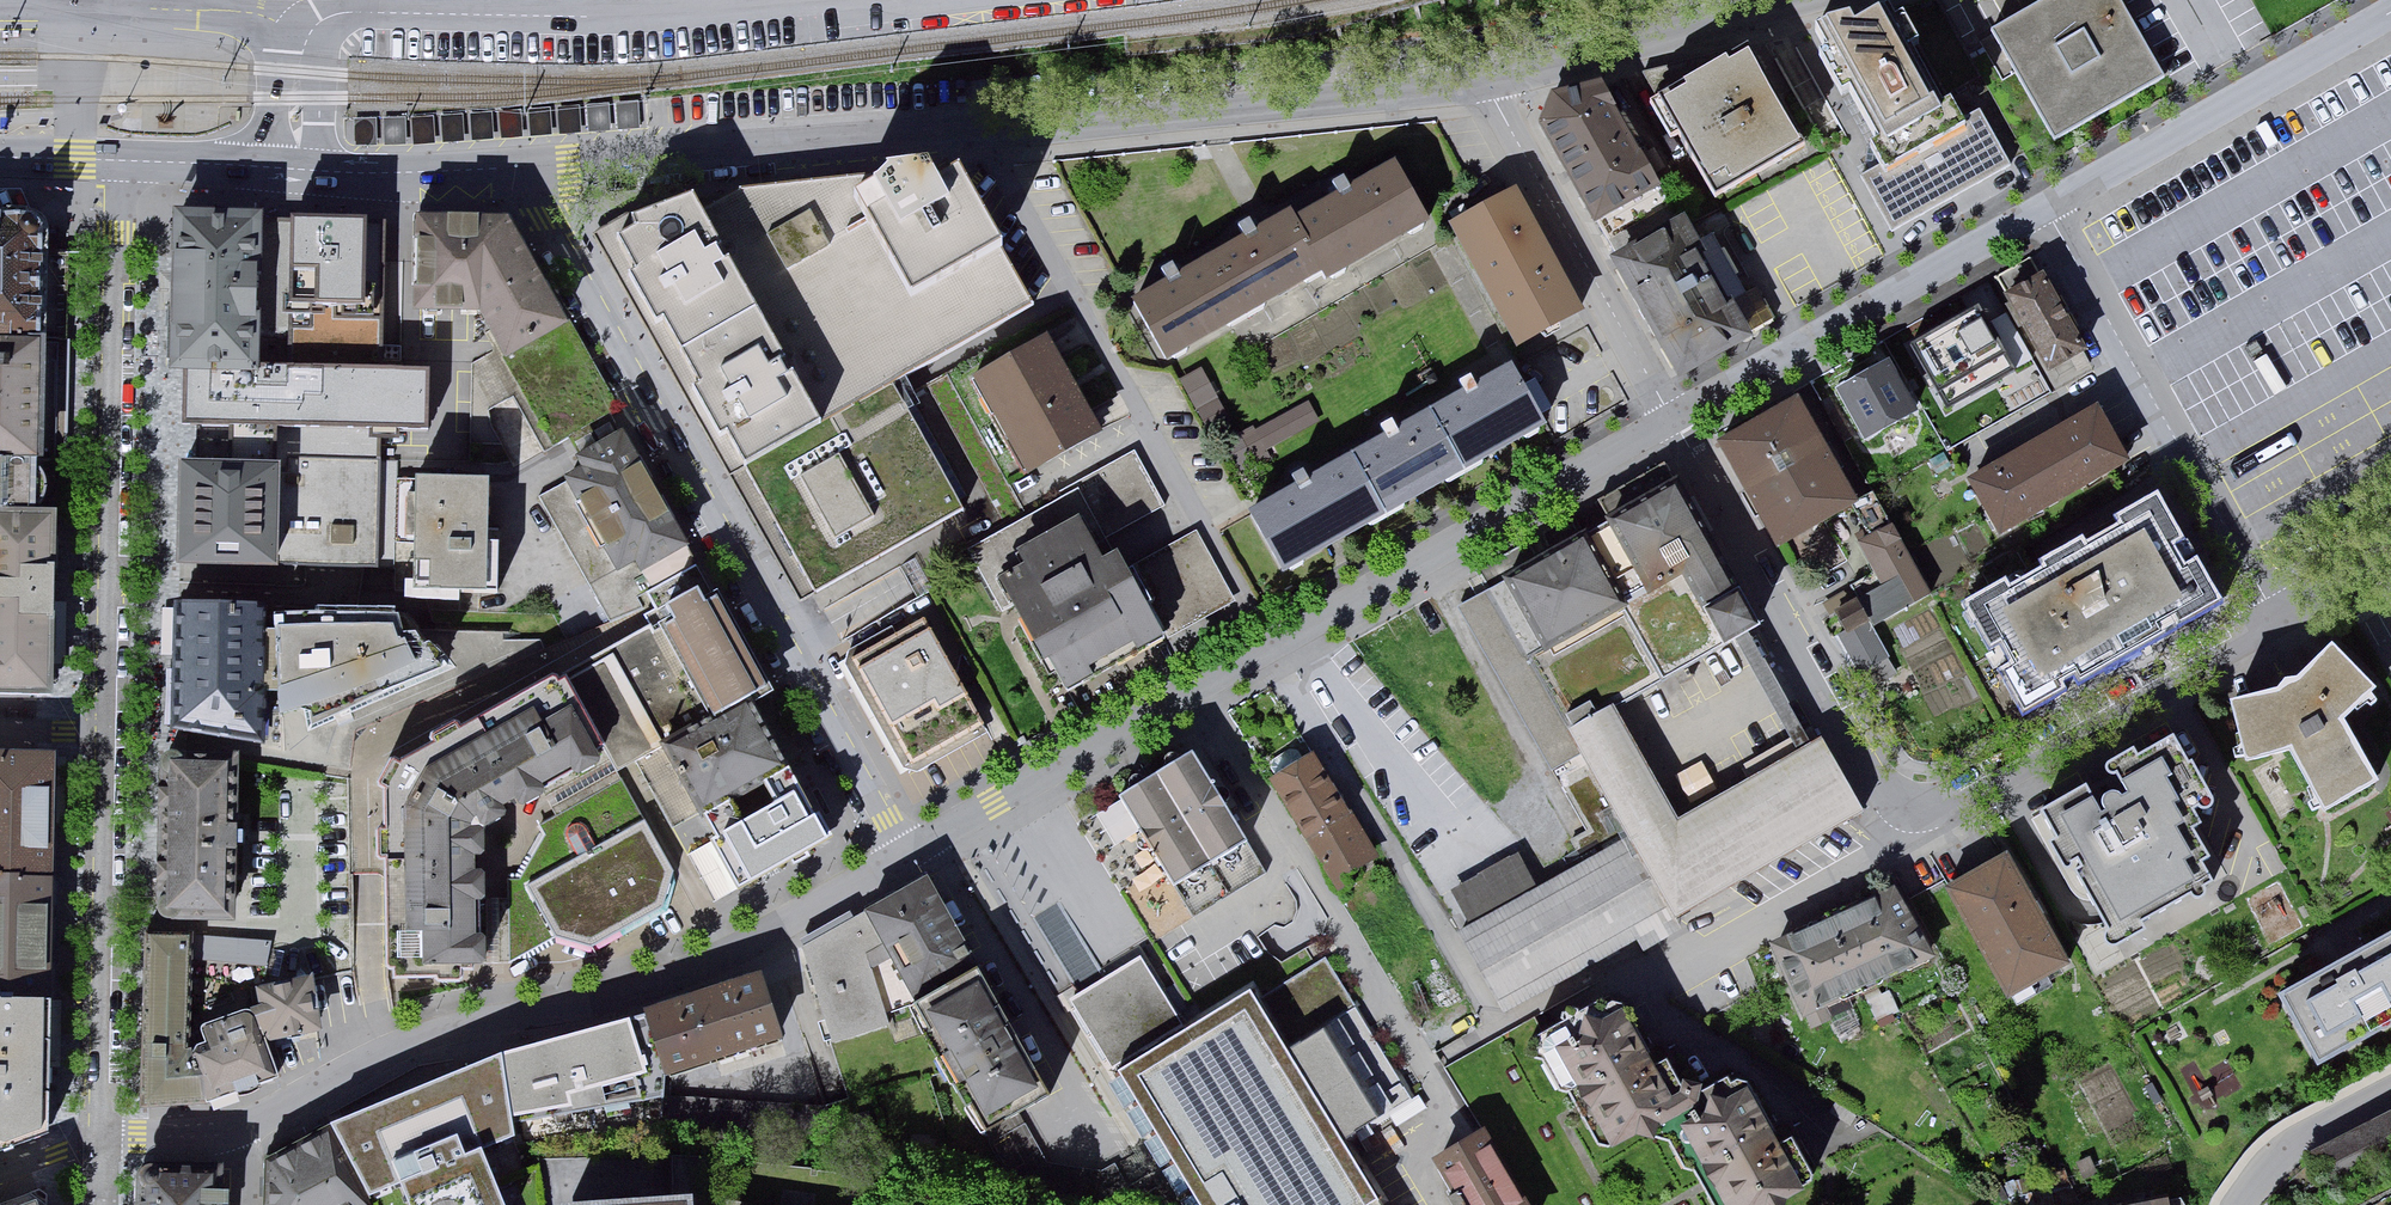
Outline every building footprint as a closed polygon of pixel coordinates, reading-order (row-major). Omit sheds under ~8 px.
[(2122,0),(2059,0),(1996,35),(2059,146),(2170,84),(2122,0)] [(1862,37),(1855,26),(1818,35),(1832,59),(1824,64),(1848,107),(1856,102),(1894,168),(1865,184),(1896,240),(2017,172),(1982,111),(1966,120),(1959,108),(1945,116),(1941,109),(1935,110),(1884,24),(1862,37)] [(1806,152),(1754,59),(1670,106),(1722,199),(1806,152)] [(1607,87),(1557,98),(1545,133),(1598,235),(1666,200),(1607,87)] [(1295,211),(1135,302),(1172,365),(1322,279),(1328,289),(1438,226),(1400,161),(1299,219),(1295,211)] [(747,193),(699,197),(829,425),(1037,309),(960,173),(747,193)] [(1588,315),(1520,193),(1453,230),(1521,352),(1588,315)] [(825,427),(692,199),(637,220),(599,240),(734,478),(825,427)] [(282,374),(283,212),(179,211),(178,289),(177,373),(282,374)] [(322,212),(283,212),(282,374),(388,375),(390,213),(322,212)] [(0,218),(0,324),(46,326),(46,235),(30,219),(0,218)] [(1763,341),(1696,220),(1615,265),(1681,386),(1763,341)] [(502,355),(563,321),(509,222),(418,221),(417,319),(483,319),(502,355)] [(1867,225),(1844,233),(1852,257),(1875,250),(1867,225)] [(2089,353),(2034,256),(1995,279),(2050,376),(2089,353)] [(1922,349),(1953,406),(2037,360),(2011,312),(1989,324),(1984,315),(1922,349)] [(602,394),(563,321),(502,355),(543,427),(602,394)] [(0,331),(0,453),(41,454),(45,332),(0,331)] [(1050,341),(975,381),(1027,479),(1103,438),(1050,341)] [(1893,363),(1837,392),(1868,450),(1923,421),(1893,363)] [(1550,432),(1514,369),(1435,414),(1470,477),(1550,432)] [(177,419),(197,419),(196,463),(387,466),(388,375),(177,373),(177,419)] [(1805,400),(1722,444),(1780,552),(1862,508),(1805,400)] [(1254,435),(1263,450),(1320,419),(1312,404),(1254,435)] [(2133,466),(2100,407),(1968,481),(2001,539),(2133,466)] [(1470,477),(1435,414),(1355,458),(1390,522),(1470,477)] [(701,569),(625,429),(573,457),(583,477),(538,501),(572,564),(610,635),(653,612),(647,599),(701,569)] [(1390,522),(1355,458),(1253,514),(1288,577),(1390,522)] [(1166,510),(1137,459),(967,552),(1004,619),(1019,610),(1070,702),(1239,610),(1198,536),(1133,572),(1114,539),(1166,510)] [(875,521),(840,461),(803,482),(838,542),(875,521)] [(0,462),(0,520),(47,520),(46,462),(0,462)] [(196,463),(177,464),(176,567),(399,569),(400,466),(387,466),(196,463)] [(495,478),(416,479),(417,594),(496,594),(495,478)] [(1679,490),(1609,531),(1649,600),(1689,577),(1706,608),(1737,590),(1679,490)] [(1934,601),(1879,499),(1861,518),(1871,537),(1858,544),(1880,584),(1829,612),(1864,676),(1893,661),(1877,632),(1934,601)] [(2220,603),(2162,500),(1968,608),(2026,712),(2220,603)] [(47,689),(50,525),(0,524),(0,689),(47,689)] [(1628,609),(1591,541),(1511,584),(1549,652),(1628,609)] [(718,702),(772,671),(719,571),(660,602),(718,702)] [(1762,630),(1742,595),(1710,613),(1730,648),(1762,630)] [(401,616),(180,615),(178,709),(265,724),(265,711),(281,713),(307,705),(310,729),(448,669),(416,634),(404,637),(401,616)] [(991,741),(927,625),(849,668),(904,769),(912,777),(921,778),(991,741)] [(2289,694),(2242,703),(2253,764),(2299,756),(2331,816),(2385,788),(2350,721),(2377,694),(2337,655),(2308,686),(2289,694)] [(565,669),(558,672),(552,669),(402,753),(385,781),(395,973),(460,972),(461,963),(471,963),(471,957),(485,957),(485,962),(497,962),(512,962),(557,934),(531,887),(645,823),(617,770),(565,669)] [(704,799),(787,752),(749,687),(668,735),(704,799)] [(2185,741),(2042,821),(2111,944),(2216,886),(2202,861),(2212,855),(2199,831),(2210,825),(2203,812),(2220,803),(2185,741)] [(1249,841),(1194,753),(1157,776),(1123,797),(1178,885),(1249,841)] [(0,756),(0,876),(55,877),(57,757),(0,756)] [(238,757),(163,756),(161,921),(236,921),(238,757)] [(1320,757),(1277,782),(1339,890),(1382,866),(1320,757)] [(735,889),(836,834),(799,766),(698,821),(735,889)] [(666,861),(645,823),(531,887),(557,934),(595,944),(664,903),(671,871),(666,861)] [(1473,923),(1453,933),(1498,1018),(1671,926),(1626,842),(1537,889),(1521,859),(1457,893),(1473,923)] [(2012,855),(1952,888),(2017,1005),(2078,971),(2012,855)] [(0,876),(0,997),(53,998),(55,877),(0,876)] [(930,879),(808,947),(832,1051),(892,1027),(875,972),(893,964),(914,1004),(978,968),(930,879)] [(1904,883),(1771,943),(1807,1023),(1940,964),(1904,883)] [(269,938),(228,935),(226,966),(266,969),(269,938)] [(2278,996),(2321,1075),(2390,1038),(2390,936),(2278,996)] [(191,941),(147,942),(150,1108),(203,1107),(203,1074),(194,1074),(191,941)] [(1142,961),(1076,1001),(1116,1067),(1105,1074),(1184,1204),(1228,1204),(1242,1197),(1247,1204),(1383,1204),(1392,1200),(1259,982),(1182,1028),(1142,961)] [(1055,1098),(984,970),(914,1008),(985,1136),(1055,1098)] [(762,972),(647,1009),(671,1081),(785,1044),(762,972)] [(313,979),(259,990),(270,1046),(324,1035),(313,979)] [(1628,989),(1540,1039),(1607,1156),(1646,1133),(1676,1146),(1686,1169),(1699,1171),(1718,1204),(1784,1204),(1822,1184),(1752,1062),(1706,1088),(1680,1044),(1665,1053),(1628,989)] [(51,1138),(53,998),(0,997),(0,1159),(51,1138)] [(208,1045),(197,1052),(215,1102),(278,1079),(253,1008),(201,1026),(208,1045)] [(632,1021),(512,1052),(520,1117),(646,1102),(641,1079),(653,1070),(632,1021)] [(503,1052),(339,1124),(373,1202),(401,1187),(490,1150),(516,1139),(503,1052)] [(2390,1138),(2390,1109),(2317,1147),(2329,1170),(2390,1138)] [(351,1172),(330,1131),(268,1163),(266,1204),(282,1204),(351,1172)] [(1486,1132),(1433,1161),(1457,1204),(1527,1204),(1486,1132)] [(401,1187),(409,1204),(513,1204),(490,1150),(401,1187)] [(139,1169),(139,1204),(223,1204),(224,1170),(139,1169)] [(282,1204),(369,1204),(351,1172),(282,1204)] [(22,1204),(44,1204),(44,1196),(22,1204)] [(593,1204),(696,1204),(695,1196),(593,1204)]
